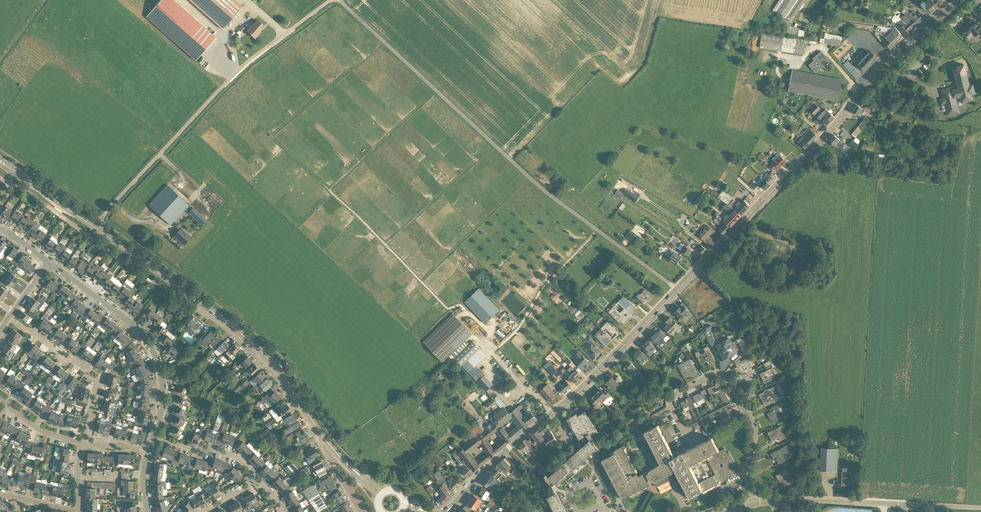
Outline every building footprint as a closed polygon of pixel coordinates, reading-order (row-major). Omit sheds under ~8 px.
[(216,38),(174,0),(169,0),(151,19),(195,60),(216,38)] [(243,7),(235,0),(196,0),(193,3),(223,30),(243,7)] [(772,10),(780,15),(782,16),(791,22),(805,2),(802,0),(779,0),(772,10)] [(931,0),(925,0),(920,5),(923,8),(928,10),(931,13),(937,8),(931,0)] [(923,20),(917,14),(916,15),(913,12),(910,14),(908,11),(907,12),(905,14),(905,15),(910,20),(911,19),(917,25),(923,20)] [(910,20),(905,15),(902,17),(899,14),(897,17),(896,15),(893,17),(899,24),(902,22),(911,31),(917,25),(911,19),(910,20)] [(791,22),(782,16),(782,20),(781,24),(785,25),(790,26),(791,22)] [(264,26),(257,20),(253,25),(252,25),(247,31),(255,38),(260,32),(264,26)] [(972,21),(971,20),(968,23),(968,24),(964,28),(968,33),(969,34),(971,32),(975,37),(980,32),(979,31),(980,29),(980,27),(979,25),(978,26),(973,20),(972,21)] [(911,31),(902,22),(899,24),(898,24),(897,25),(899,27),(901,25),(903,26),(899,29),(902,33),(903,33),(906,36),(911,31)] [(790,26),(785,25),(784,34),(798,36),(799,28),(790,26)] [(893,31),(889,30),(890,28),(878,27),(877,28),(881,29),(880,31),(888,34),(888,35),(890,36),(893,33),(892,32),(893,31)] [(964,28),(963,27),(959,31),(964,37),(968,33),(964,28)] [(901,35),(896,29),(893,31),(892,32),(893,33),(890,36),(897,44),(902,39),(899,36),(901,35)] [(805,40),(761,34),(759,48),(803,54),(805,40)] [(842,36),(825,34),(823,43),(839,45),(840,39),(841,39),(842,36)] [(890,36),(888,35),(885,37),(886,39),(886,40),(884,42),(891,49),(897,44),(890,36)] [(826,56),(821,52),(816,56),(821,61),(824,58),(826,56)] [(877,59),(870,52),(864,57),(857,64),(865,71),(877,59)] [(862,75),(865,71),(857,64),(864,57),(860,53),(850,63),(862,75)] [(833,68),(824,58),(821,61),(816,56),(813,59),(815,60),(809,65),(815,72),(823,65),(828,72),(833,68)] [(953,71),(954,74),(965,71),(964,66),(957,67),(958,70),(953,71)] [(792,70),(788,92),(837,101),(842,80),(792,70)] [(952,88),(941,90),(943,99),(940,100),(941,105),(945,104),(948,115),(959,113),(955,98),(960,97),(961,103),(972,100),(971,95),(974,94),(972,85),(969,86),(965,71),(954,74),(958,89),(953,90),(952,88)] [(821,113),(830,122),(834,118),(828,112),(831,109),(821,100),(818,102),(816,104),(811,100),(809,103),(821,113)] [(826,126),(830,122),(821,113),(809,103),(806,107),(817,117),(817,118),(826,126)] [(864,109),(856,105),(852,113),(859,117),(863,110),(871,114),(873,111),(873,110),(869,109),(865,107),(864,109)] [(801,136),(809,144),(817,136),(813,132),(809,129),(808,128),(804,133),(802,131),(800,134),(798,131),(797,132),(801,136)] [(805,149),(809,144),(801,136),(797,132),(795,134),(792,137),(794,139),(796,136),(799,139),(797,141),(801,145),(798,147),(802,151),(805,149)] [(841,141),(837,139),(838,138),(834,135),(828,142),(845,155),(847,152),(842,147),(846,144),(841,141)] [(854,150),(858,145),(852,140),(848,145),(854,150)] [(762,161),(766,157),(762,153),(758,157),(762,161)] [(778,169),(785,162),(779,156),(774,162),(773,161),(768,165),(774,170),(777,168),(778,169)] [(718,174),(721,176),(729,181),(732,177),(724,171),(721,170),(718,174)] [(763,179),(770,185),(774,181),(774,180),(776,178),(773,175),(770,172),(768,175),(763,179)] [(770,185),(763,179),(761,177),(756,182),(754,180),(753,181),(758,186),(759,185),(765,190),(770,185)] [(754,191),(758,186),(753,181),(749,186),(754,191)] [(168,185),(149,205),(170,225),(185,209),(189,212),(192,209),(189,205),(168,185)] [(635,202),(639,197),(626,188),(623,193),(622,194),(623,194),(635,202)] [(622,194),(623,193),(617,189),(614,195),(620,199),(623,194),(622,194)] [(734,209),(741,215),(750,206),(743,200),(740,204),(738,206),(736,208),(732,204),(735,201),(731,198),(722,191),(719,195),(712,190),(710,193),(726,204),(734,209)] [(731,213),(723,221),(729,227),(741,215),(734,209),(726,204),(723,208),(724,208),(721,211),(726,215),(730,212),(731,213)] [(13,214),(14,212),(12,214),(10,213),(12,211),(6,207),(1,214),(4,216),(3,217),(8,221),(9,220),(13,215),(13,214)] [(22,217),(24,216),(19,212),(18,214),(14,212),(13,214),(13,215),(9,220),(8,221),(9,220),(15,224),(17,220),(19,222),(19,221),(22,217)] [(28,226),(32,220),(28,216),(26,219),(23,217),(24,216),(22,217),(19,221),(19,222),(18,224),(23,228),(26,225),(28,226)] [(723,235),(729,227),(721,219),(719,222),(715,218),(714,220),(716,223),(719,226),(718,228),(720,230),(719,231),(723,235)] [(37,230),(38,228),(35,226),(37,223),(32,220),(28,226),(30,228),(28,231),(33,235),(36,230),(37,230)] [(33,235),(32,236),(37,240),(38,239),(41,241),(46,234),(48,230),(41,225),(38,228),(37,230),(36,230),(33,235)] [(710,247),(713,244),(707,238),(713,232),(706,226),(697,235),(710,247)] [(184,245),(187,241),(191,237),(182,228),(175,235),(177,237),(181,241),(180,241),(184,245)] [(632,241),(636,237),(632,233),(628,237),(632,241)] [(56,247),(54,245),(55,243),(50,239),(45,246),(47,248),(46,249),(51,253),(52,252),(56,247)] [(708,250),(701,246),(696,242),(692,247),(696,251),(697,250),(704,255),(708,250)] [(65,251),(67,248),(62,244),(61,246),(58,244),(56,247),(52,252),(51,253),(52,252),(58,256),(60,253),(62,254),(59,257),(63,253),(65,251)] [(679,251),(686,256),(690,250),(683,245),(682,248),(679,246),(678,248),(680,250),(679,251)] [(13,263),(17,257),(15,255),(18,251),(13,248),(8,255),(13,259),(11,261),(13,263)] [(66,264),(72,257),(70,255),(70,254),(65,250),(67,248),(65,251),(63,253),(59,257),(62,259),(61,260),(66,264)] [(675,264),(678,260),(677,259),(679,256),(670,250),(666,257),(675,264)] [(22,265),(27,258),(23,255),(20,258),(17,257),(13,263),(15,265),(17,262),(22,265)] [(76,268),(81,260),(77,257),(75,259),(72,257),(66,264),(72,268),(74,265),(76,267),(76,268)] [(84,257),(81,260),(76,268),(78,270),(78,271),(83,275),(83,274),(87,268),(91,263),(84,257)] [(27,258),(22,265),(26,269),(24,271),(27,273),(31,267),(29,265),(32,261),(27,258)] [(97,271),(98,269),(94,266),(94,265),(91,263),(87,268),(83,274),(83,275),(84,273),(89,277),(91,274),(93,276),(92,277),(94,275),(97,271)] [(107,273),(108,272),(107,271),(106,272),(103,271),(105,269),(101,266),(98,264),(97,266),(100,268),(98,270),(98,269),(97,271),(94,275),(92,277),(97,281),(100,279),(102,280),(107,273)] [(7,277),(15,283),(18,278),(14,275),(16,273),(10,269),(8,271),(11,273),(7,277)] [(111,283),(113,282),(110,279),(112,277),(108,274),(109,273),(108,272),(107,273),(102,280),(104,282),(102,285),(107,289),(111,284),(111,283)] [(15,283),(7,277),(4,282),(2,280),(0,282),(0,283),(6,287),(8,284),(12,287),(15,283)] [(53,291),(59,284),(54,280),(53,282),(50,280),(45,287),(50,290),(51,290),(53,291)] [(129,292),(129,291),(132,288),(125,282),(121,288),(120,287),(115,295),(115,294),(120,298),(121,297),(124,299),(125,297),(129,292)] [(6,287),(0,283),(0,286),(1,287),(0,288),(0,293),(5,297),(8,292),(4,289),(6,287)] [(115,295),(120,287),(115,283),(114,285),(111,283),(111,284),(107,289),(106,290),(111,294),(112,293),(115,295)] [(62,295),(67,289),(63,285),(62,286),(59,284),(53,291),(59,295),(60,293),(62,295)] [(469,298),(489,320),(504,307),(484,284),(469,298)] [(68,302),(74,295),(71,293),(72,292),(67,289),(62,295),(61,297),(63,299),(68,302)] [(652,298),(644,290),(639,294),(636,296),(644,305),(647,302),(652,298)] [(133,302),(135,300),(132,297),(134,295),(129,291),(129,292),(125,297),(124,299),(125,298),(127,300),(125,303),(130,306),(133,302)] [(75,309),(80,302),(78,300),(79,298),(74,295),(68,302),(66,305),(74,310),(75,309)] [(29,302),(36,308),(40,303),(42,305),(44,303),(38,299),(36,301),(32,298),(29,302)] [(613,306),(610,310),(608,312),(619,323),(622,320),(623,321),(634,309),(623,298),(618,303),(624,309),(620,313),(613,306)] [(133,302),(130,306),(128,308),(133,312),(135,310),(137,313),(143,305),(138,301),(135,300),(133,302)] [(183,303),(179,300),(173,308),(177,311),(183,303)] [(33,312),(36,308),(29,302),(26,307),(30,310),(28,312),(34,316),(36,314),(33,312)] [(81,316),(87,308),(84,306),(84,305),(80,302),(75,309),(77,310),(76,312),(81,316)] [(692,315),(686,309),(687,308),(682,303),(678,307),(679,308),(674,313),(681,319),(686,314),(689,317),(692,315)] [(90,319),(95,313),(90,310),(87,308),(81,316),(86,320),(88,318),(90,319)] [(151,320),(156,313),(148,308),(142,316),(147,319),(148,318),(151,320)] [(34,316),(28,312),(26,315),(22,312),(19,316),(26,322),(30,317),(32,319),(34,316)] [(98,324),(103,316),(99,313),(97,315),(95,313),(90,319),(94,323),(95,322),(98,324)] [(159,325),(160,325),(164,319),(156,313),(151,320),(155,323),(153,324),(156,326),(157,327),(153,333),(157,328),(158,328),(159,325)] [(452,313),(422,341),(443,362),(472,334),(452,313)] [(42,331),(48,323),(43,320),(45,317),(43,316),(39,321),(41,323),(38,327),(42,331)] [(105,329),(106,328),(111,321),(107,318),(106,319),(103,316),(98,324),(105,329)] [(204,325),(202,323),(194,317),(187,326),(198,334),(204,325)] [(677,331),(681,328),(670,317),(666,322),(668,324),(664,328),(671,335),(676,330),(677,331)] [(112,335),(118,327),(115,325),(116,325),(111,321),(106,328),(109,330),(108,331),(112,335)] [(54,330),(58,324),(55,322),(52,327),(48,323),(42,331),(47,334),(51,328),(54,330)] [(607,329),(604,332),(612,340),(619,333),(607,322),(603,325),(607,329)] [(57,339),(63,332),(58,328),(60,326),(58,324),(54,330),(56,332),(53,336),(57,339)] [(162,337),(165,334),(167,330),(169,328),(169,327),(167,330),(160,325),(159,325),(158,328),(157,328),(153,333),(155,335),(158,337),(159,335),(162,337)] [(119,341),(124,335),(122,333),(123,331),(118,327),(112,335),(111,337),(114,339),(113,340),(117,344),(119,341)] [(9,338),(17,344),(19,341),(18,339),(21,335),(13,329),(10,334),(12,335),(9,338)] [(666,336),(660,330),(660,331),(658,334),(656,332),(651,337),(657,343),(660,345),(665,342),(663,338),(666,336)] [(214,348),(220,341),(210,331),(200,342),(205,346),(208,343),(214,348)] [(612,340),(604,332),(601,335),(598,331),(594,335),(606,347),(612,340)] [(67,340),(71,334),(69,332),(67,335),(63,332),(57,339),(62,342),(65,338),(67,340)] [(71,349),(76,342),(72,338),(74,336),(71,334),(67,340),(70,342),(66,346),(71,349)] [(169,344),(173,339),(165,334),(162,337),(158,342),(160,343),(163,346),(164,344),(167,346),(169,344)] [(125,348),(132,342),(128,339),(129,338),(124,335),(119,341),(117,344),(120,345),(118,348),(123,351),(125,348)] [(711,347),(716,344),(712,335),(707,338),(711,347)] [(597,343),(589,336),(586,339),(590,343),(584,349),(589,354),(591,352),(596,357),(601,352),(594,346),(597,343)] [(15,346),(17,344),(9,338),(8,340),(9,341),(5,346),(13,352),(16,347),(15,346)] [(745,353),(747,352),(746,351),(747,350),(744,343),(748,341),(740,338),(736,340),(743,353),(745,352),(745,353)] [(725,359),(735,354),(731,346),(733,345),(729,339),(716,345),(723,359),(725,358),(725,359)] [(223,356),(226,353),(224,351),(229,346),(225,341),(217,348),(221,353),(217,357),(219,359),(223,356)] [(467,341),(452,356),(462,365),(480,348),(473,341),(470,344),(467,341)] [(650,357),(653,354),(652,353),(656,349),(647,341),(642,346),(645,349),(643,351),(650,357)] [(81,350),(85,344),(83,343),(81,345),(76,342),(71,349),(76,352),(79,348),(81,350)] [(129,357),(136,353),(135,351),(137,350),(132,342),(125,348),(123,351),(122,351),(124,355),(127,353),(129,357)] [(85,359),(90,352),(86,349),(87,346),(85,344),(81,350),(83,352),(80,356),(85,359)] [(177,350),(169,344),(167,346),(162,353),(164,354),(167,356),(168,354),(172,357),(174,354),(177,356),(180,352),(177,350)] [(223,356),(227,360),(225,362),(228,365),(233,360),(230,357),(239,349),(234,344),(226,353),(223,356)] [(33,355),(39,348),(34,345),(31,349),(29,347),(25,353),(27,355),(29,352),(33,355)] [(10,356),(13,352),(5,346),(2,350),(3,351),(1,355),(9,360),(11,357),(10,356)] [(715,361),(707,346),(704,348),(703,349),(705,352),(700,355),(698,351),(694,353),(700,365),(709,360),(711,363),(715,361)] [(554,350),(562,357),(564,354),(557,347),(554,350)] [(37,365),(41,359),(39,357),(43,351),(39,348),(33,355),(38,359),(34,363),(37,365)] [(642,364),(648,358),(639,350),(633,355),(642,364)] [(96,359),(100,353),(98,351),(95,355),(90,352),(85,359),(89,362),(93,357),(96,359)] [(582,369),(588,362),(578,352),(575,355),(578,358),(574,361),(575,362),(582,369)] [(100,368),(105,361),(100,357),(102,355),(100,353),(96,359),(98,360),(95,364),(100,368)] [(136,353),(129,357),(134,365),(142,360),(139,355),(138,356),(136,353)] [(45,367),(51,360),(46,357),(43,361),(41,359),(37,365),(39,367),(41,364),(45,367)] [(246,368),(252,362),(247,357),(237,366),(239,368),(241,366),(243,365),(246,368)] [(741,361),(735,364),(741,376),(752,370),(748,363),(750,362),(748,357),(741,361)] [(571,374),(575,379),(580,374),(574,368),(576,365),(568,358),(565,360),(568,363),(564,367),(567,371),(571,374)] [(693,368),(689,359),(677,366),(684,379),(696,373),(695,370),(694,368),(693,368)] [(765,367),(771,364),(774,362),(774,361),(772,359),(769,360),(769,361),(763,364),(765,367)] [(50,375),(55,369),(52,368),(55,364),(51,360),(45,367),(50,371),(48,373),(50,375)] [(138,373),(145,369),(143,367),(145,366),(142,360),(134,365),(131,367),(131,368),(132,367),(134,369),(132,370),(133,371),(133,372),(134,373),(135,375),(138,373)] [(107,367),(109,369),(114,363),(111,361),(109,364),(105,361),(100,368),(104,371),(107,367)] [(560,375),(557,372),(557,371),(548,362),(544,366),(552,375),(554,374),(557,377),(560,375)] [(250,377),(258,369),(253,363),(242,374),(244,377),(247,374),(250,377)] [(638,370),(631,363),(629,365),(628,364),(623,369),(631,377),(638,370)] [(771,364),(765,367),(766,371),(759,374),(764,384),(775,379),(772,372),(774,371),(771,364)] [(59,377),(64,370),(60,367),(57,371),(55,369),(50,375),(53,377),(55,374),(59,377)] [(139,381),(149,379),(147,375),(147,374),(145,369),(138,373),(135,375),(134,375),(138,381),(139,381)] [(64,385),(68,379),(66,378),(69,374),(64,370),(59,377),(64,381),(62,383),(64,385)] [(257,383),(266,376),(261,371),(251,380),(253,382),(255,381),(257,383)] [(572,383),(575,379),(571,374),(567,371),(564,374),(561,371),(558,373),(564,379),(566,377),(572,383)] [(698,373),(686,378),(688,382),(700,377),(698,373)] [(9,387),(14,379),(16,376),(13,374),(11,374),(9,377),(6,375),(1,382),(3,384),(4,383),(9,387)] [(619,383),(622,381),(618,376),(615,379),(616,380),(615,381),(611,378),(605,384),(612,391),(614,392),(617,389),(616,387),(618,385),(620,384),(619,383)] [(68,379),(64,385),(66,387),(67,387),(68,384),(73,388),(78,381),(74,377),(71,381),(68,379)] [(17,390),(23,383),(20,381),(19,382),(14,379),(9,387),(13,390),(14,388),(17,390)] [(140,389),(148,391),(149,385),(148,385),(149,379),(139,381),(138,386),(141,386),(140,389)] [(269,380),(267,379),(259,386),(257,383),(253,388),(255,390),(256,389),(260,394),(264,391),(272,384),(271,383),(272,382),(269,380)] [(115,388),(117,383),(108,380),(106,386),(111,387),(110,390),(117,392),(118,389),(115,388)] [(243,389),(249,383),(246,380),(240,386),(243,389)] [(562,394),(570,386),(567,382),(558,390),(562,394)] [(728,400),(719,382),(714,385),(707,389),(710,395),(714,393),(716,397),(720,395),(723,402),(728,400)] [(23,398),(28,390),(24,387),(25,385),(23,383),(17,390),(20,393),(18,395),(23,398)] [(80,393),(88,396),(90,390),(85,389),(86,386),(79,384),(78,387),(81,388),(80,393)] [(550,402),(556,397),(551,391),(553,389),(548,384),(540,391),(550,402)] [(183,398),(186,399),(187,398),(187,397),(187,396),(185,395),(188,389),(180,385),(178,389),(176,388),(173,393),(179,396),(183,398)] [(769,389),(768,390),(769,390),(759,395),(764,405),(776,399),(777,402),(784,398),(783,395),(780,396),(777,389),(776,390),(774,387),(770,390),(769,389)] [(148,393),(148,391),(140,389),(140,395),(140,396),(136,395),(136,398),(149,400),(150,394),(148,393)] [(713,407),(704,389),(699,392),(700,392),(692,396),(695,402),(703,398),(709,409),(713,407)] [(28,406),(34,398),(31,396),(33,394),(28,390),(23,398),(27,401),(25,404),(28,406)] [(117,395),(117,392),(110,390),(110,393),(105,391),(103,397),(111,399),(112,399),(114,394),(117,395)] [(595,395),(602,402),(607,398),(608,398),(610,396),(605,390),(603,393),(600,390),(595,395)] [(280,397),(275,392),(271,395),(268,393),(263,397),(260,401),(258,402),(259,403),(261,402),(263,404),(264,403),(267,403),(270,406),(274,403),(276,401),(280,397)] [(87,401),(88,396),(80,393),(78,399),(75,398),(74,401),(81,403),(82,400),(87,401)] [(186,400),(183,398),(179,396),(173,393),(179,396),(177,399),(175,398),(172,403),(178,406),(182,408),(185,410),(187,407),(183,405),(186,400)] [(598,407),(602,402),(595,395),(590,400),(593,403),(591,405),(596,410),(599,408),(598,407)] [(502,427),(497,431),(503,440),(506,444),(511,440),(522,431),(529,425),(522,417),(523,417),(521,415),(516,408),(509,414),(504,408),(506,406),(497,396),(493,400),(496,403),(501,409),(494,415),(502,426),(511,418),(517,426),(508,433),(503,427),(502,427)] [(36,410),(42,403),(37,399),(36,400),(34,398),(28,406),(31,408),(31,407),(36,410)] [(149,406),(149,400),(136,398),(135,401),(139,402),(138,407),(139,408),(138,408),(145,409),(146,409),(146,406),(149,406)] [(685,401),(680,403),(683,409),(684,412),(690,409),(694,417),(698,415),(689,398),(684,400),(685,401)] [(118,401),(112,399),(111,399),(110,402),(106,401),(104,406),(113,409),(116,409),(118,401)] [(279,416),(289,408),(283,400),(272,408),(279,416)] [(495,404),(496,403),(493,400),(488,404),(490,408),(491,407),(492,408),(496,405),(495,404)] [(516,408),(518,411),(523,407),(524,409),(529,406),(525,401),(516,408)] [(45,414),(50,407),(51,405),(49,403),(48,405),(47,405),(46,406),(42,403),(36,410),(41,414),(42,412),(45,414)] [(181,418),(185,410),(182,408),(178,406),(172,403),(178,406),(176,409),(174,408),(171,413),(176,416),(177,416),(180,418),(181,418)] [(726,421),(735,416),(731,409),(732,408),(729,403),(700,419),(702,423),(720,414),(724,420),(725,420),(726,421)] [(780,413),(778,408),(781,407),(780,404),(769,409),(770,412),(767,414),(770,421),(772,420),(773,423),(785,417),(783,412),(780,413)] [(113,409),(104,406),(103,412),(107,413),(107,416),(114,418),(114,415),(112,414),(113,409)] [(53,423),(56,413),(57,410),(52,408),(50,407),(45,414),(49,417),(48,421),(53,423)] [(145,412),(145,409),(138,408),(138,410),(141,411),(139,416),(137,416),(148,419),(150,413),(145,412)] [(526,411),(522,414),(521,415),(523,417),(522,417),(529,425),(537,419),(530,411),(527,414),(526,411)] [(590,442),(591,442),(593,440),(590,437),(597,433),(584,412),(579,415),(576,411),(573,414),(574,415),(566,420),(579,440),(586,436),(587,438),(589,441),(590,442)] [(61,426),(64,417),(61,416),(61,415),(56,413),(53,423),(58,424),(58,425),(61,426)] [(74,414),(73,417),(71,426),(76,428),(77,424),(81,425),(83,416),(74,414)] [(297,422),(292,415),(284,420),(285,420),(283,421),(287,428),(283,431),(286,435),(301,426),(298,422),(297,422)] [(489,425),(495,432),(497,431),(502,427),(502,426),(494,415),(492,417),(494,421),(490,424),(489,425)] [(71,426),(73,417),(68,416),(67,418),(64,417),(61,426),(65,427),(65,425),(71,426)] [(147,424),(148,419),(137,416),(135,421),(134,424),(141,426),(142,423),(147,424)] [(181,418),(180,418),(177,416),(176,416),(174,419),(173,419),(170,423),(176,427),(179,429),(179,428),(179,429),(181,426),(182,427),(186,421),(181,418)] [(8,425),(6,424),(7,422),(1,419),(0,422),(0,432),(4,434),(8,425)] [(268,428),(270,426),(277,422),(275,419),(265,424),(268,428)] [(489,425),(486,427),(480,419),(476,421),(478,424),(484,432),(485,432),(477,438),(481,444),(488,453),(490,457),(491,457),(495,454),(499,450),(496,445),(493,447),(487,439),(495,432),(489,425)] [(105,425),(106,422),(97,420),(96,427),(98,428),(97,432),(102,434),(105,425)] [(112,431),(114,424),(106,422),(105,425),(102,434),(108,435),(109,431),(112,431)] [(183,430),(179,429),(179,428),(179,429),(176,427),(170,423),(170,424),(175,427),(173,430),(171,429),(169,434),(178,439),(183,430)] [(119,438),(122,427),(116,426),(117,425),(114,424),(112,431),(115,432),(113,437),(119,438)] [(457,453),(461,459),(470,452),(481,444),(477,438),(485,432),(484,432),(478,424),(465,434),(464,432),(459,435),(462,440),(467,436),(470,440),(466,443),(465,444),(466,445),(463,447),(464,448),(462,449),(460,447),(460,446),(455,440),(451,443),(456,450),(458,453),(457,453)] [(13,435),(17,428),(13,427),(8,425),(4,434),(9,436),(10,435),(13,437),(13,435)] [(556,440),(546,425),(537,431),(531,435),(538,444),(543,440),(547,446),(547,447),(548,449),(558,442),(556,440)] [(780,441),(787,438),(781,426),(767,433),(771,442),(778,438),(780,441)] [(128,436),(130,429),(127,428),(127,429),(122,427),(119,438),(124,440),(125,435),(128,436)] [(671,456),(656,427),(645,432),(660,462),(659,463),(661,466),(659,466),(659,467),(658,467),(657,468),(655,469),(654,470),(653,471),(651,472),(646,475),(650,483),(653,481),(656,488),(672,479),(669,474),(675,471),(688,498),(701,491),(702,493),(720,484),(719,482),(737,473),(734,468),(736,467),(729,452),(726,453),(724,449),(717,452),(709,437),(671,456)] [(17,428),(13,435),(16,437),(15,440),(20,443),(24,434),(21,433),(22,431),(17,428)] [(209,443),(212,433),(213,430),(208,428),(205,431),(204,430),(202,437),(204,438),(204,439),(208,441),(207,442),(209,443)] [(135,443),(138,434),(132,433),(133,430),(130,429),(128,436),(131,436),(130,441),(135,443)] [(202,437),(204,430),(201,429),(199,435),(194,433),(191,441),(195,443),(194,444),(196,445),(199,436),(202,437)] [(226,445),(230,435),(231,432),(222,429),(221,432),(219,439),(221,440),(221,442),(225,443),(224,445),(226,445)] [(307,436),(302,429),(295,433),(297,437),(295,438),(297,442),(297,443),(297,444),(298,445),(299,445),(302,444),(309,440),(307,436)] [(219,439),(221,432),(218,431),(217,435),(212,433),(209,443),(210,443),(211,442),(215,443),(216,438),(219,439)] [(138,434),(135,443),(141,444),(142,439),(145,440),(147,433),(141,432),(140,435),(138,434)] [(26,451),(30,442),(27,441),(29,437),(24,434),(20,443),(25,445),(23,448),(23,449),(26,451)] [(235,445),(239,438),(230,435),(226,445),(227,446),(228,444),(232,445),(232,444),(235,445)] [(239,453),(247,445),(243,441),(242,441),(239,438),(235,445),(237,447),(236,447),(239,450),(238,451),(239,453)] [(597,449),(591,442),(590,442),(589,441),(548,477),(546,475),(544,477),(546,478),(545,479),(547,482),(551,486),(552,488),(597,449)] [(36,456),(38,447),(35,446),(36,444),(33,443),(30,442),(26,451),(31,453),(30,455),(36,456)] [(529,453),(531,452),(524,442),(519,446),(524,452),(527,456),(529,458),(531,456),(529,453)] [(534,452),(536,451),(534,449),(535,448),(530,442),(526,445),(532,451),(534,452)] [(45,454),(46,450),(47,445),(43,444),(43,448),(38,447),(36,456),(41,457),(42,454),(45,454)] [(789,444),(772,453),(773,456),(771,457),(773,461),(776,459),(777,462),(778,465),(787,461),(784,456),(793,452),(789,444)] [(247,456),(253,451),(247,445),(239,453),(240,454),(242,453),(244,455),(245,454),(247,456)] [(638,476),(623,449),(622,446),(613,450),(615,453),(601,461),(612,482),(613,484),(614,484),(616,484),(617,484),(618,484),(619,486),(615,488),(621,500),(649,485),(643,474),(638,476)] [(57,457),(69,459),(70,453),(68,453),(68,450),(59,448),(57,456),(57,457)] [(167,458),(170,450),(164,448),(163,453),(160,452),(157,459),(160,460),(162,456),(167,458)] [(312,450),(311,448),(308,450),(308,451),(306,452),(310,460),(318,455),(314,448),(312,450)] [(837,472),(838,449),(821,448),(820,471),(837,472)] [(174,465),(176,457),(173,457),(175,452),(170,450),(167,458),(172,460),(171,464),(174,465)] [(466,466),(467,466),(465,463),(461,459),(457,453),(458,453),(456,450),(455,450),(456,451),(454,452),(457,456),(454,458),(459,463),(458,464),(463,470),(461,471),(467,477),(472,473),(466,466)] [(251,465),(259,457),(253,451),(247,456),(249,458),(248,459),(251,462),(250,463),(251,465)] [(468,465),(473,471),(480,466),(477,461),(470,452),(461,459),(465,463),(467,466),(468,465)] [(183,464),(186,455),(180,453),(179,458),(176,457),(174,465),(176,466),(178,462),(183,464)] [(488,453),(477,461),(480,466),(490,457),(488,453)] [(439,467),(443,464),(436,454),(423,464),(426,468),(435,461),(439,467)] [(190,470),(192,463),(190,462),(191,457),(186,455),(183,464),(188,465),(187,469),(190,470)] [(259,468),(265,463),(262,461),(265,458),(261,455),(259,457),(251,465),(252,466),(254,465),(256,467),(257,466),(259,468)] [(57,457),(57,456),(55,456),(55,460),(57,460),(56,466),(66,468),(67,463),(68,463),(69,459),(57,457)] [(199,469),(202,461),(197,459),(195,464),(192,463),(190,470),(192,471),(194,467),(199,469)] [(217,469),(220,460),(215,459),(213,465),(210,464),(207,471),(210,472),(212,467),(217,469)] [(506,475),(508,471),(507,470),(509,469),(508,468),(510,466),(503,459),(497,465),(497,466),(496,467),(503,473),(506,475)] [(226,471),(230,464),(225,463),(225,462),(220,460),(217,469),(222,471),(223,470),(226,471)] [(207,471),(210,464),(207,463),(207,462),(202,461),(199,469),(204,471),(205,470),(207,471)] [(327,473),(325,469),(325,468),(322,461),(313,466),(316,471),(319,477),(327,473)] [(154,471),(162,472),(163,467),(162,467),(163,464),(156,463),(155,466),(154,471)] [(263,477),(271,469),(265,463),(259,468),(261,470),(260,471),(263,474),(262,475),(263,477)] [(232,477),(237,471),(233,467),(230,464),(226,471),(228,473),(232,477)] [(288,465),(285,468),(293,475),(296,473),(288,465)] [(65,472),(66,468),(56,466),(55,471),(55,474),(58,475),(58,476),(68,477),(69,473),(65,472)] [(490,473),(502,482),(502,481),(506,477),(495,468),(490,473)] [(519,472),(520,471),(515,468),(511,473),(518,478),(519,477),(521,478),(524,474),(520,471),(519,472)] [(787,482),(784,476),(789,474),(786,468),(779,472),(779,474),(775,476),(779,482),(777,483),(781,490),(794,483),(792,480),(787,482)] [(277,475),(280,472),(281,471),(278,469),(274,473),(271,469),(263,477),(264,478),(266,477),(268,479),(269,478),(272,480),(277,475)] [(161,478),(162,472),(154,471),(153,477),(154,480),(161,481),(160,478),(161,478)] [(237,471),(232,477),(235,481),(236,481),(238,483),(243,478),(241,476),(242,475),(237,471)] [(443,494),(447,491),(448,491),(443,484),(446,482),(438,471),(432,475),(433,477),(431,479),(434,483),(436,481),(440,487),(438,488),(443,494)] [(31,485),(33,474),(30,474),(30,473),(25,472),(24,476),(22,486),(28,487),(28,484),(31,485)] [(275,489),(283,481),(286,478),(280,472),(277,475),(272,480),(273,482),(272,483),(275,486),(274,487),(275,489)] [(852,485),(852,481),(852,473),(841,472),(840,487),(847,487),(848,485),(852,485)] [(501,482),(502,482),(490,473),(482,484),(494,493),(492,495),(497,499),(500,496),(494,492),(496,490),(494,489),(500,481),(501,482)] [(13,486),(15,477),(14,477),(14,476),(11,476),(8,474),(7,474),(5,477),(1,485),(6,488),(8,485),(13,486)] [(37,475),(36,475),(33,474),(31,485),(35,486),(34,491),(39,493),(41,483),(36,482),(37,477),(37,475)] [(452,491),(459,484),(449,474),(447,476),(450,479),(449,480),(452,482),(449,484),(451,486),(449,488),(452,491)] [(22,486),(24,476),(19,475),(18,477),(15,477),(13,486),(18,487),(19,485),(22,486)] [(130,479),(131,478),(121,477),(121,480),(123,481),(123,486),(133,486),(133,481),(130,481),(130,479)] [(332,483),(329,478),(319,484),(320,487),(319,488),(322,493),(329,490),(336,486),(334,482),(332,483)] [(166,481),(161,481),(154,480),(154,484),(153,484),(153,490),(162,489),(166,489),(166,481)] [(283,492),(289,488),(283,481),(275,489),(276,490),(278,489),(280,491),(281,490),(283,492)] [(47,495),(50,483),(47,482),(46,484),(41,483),(39,493),(45,494),(44,495),(47,495)] [(211,489),(215,497),(220,494),(218,489),(220,488),(216,482),(214,483),(216,486),(211,489)] [(56,497),(58,487),(53,486),(53,484),(50,483),(47,495),(52,496),(56,497)] [(58,487),(56,497),(62,498),(63,493),(66,494),(68,485),(64,484),(59,483),(58,487)] [(660,488),(662,493),(673,488),(671,483),(660,488)] [(330,511),(321,498),(312,485),(306,488),(302,491),(317,511),(330,511)] [(286,501),(295,496),(292,491),(294,490),(292,486),(289,488),(283,492),(285,495),(287,498),(285,499),(286,501)] [(489,501),(491,498),(488,496),(490,493),(482,488),(478,494),(486,500),(489,501)] [(155,499),(162,498),(162,495),(162,489),(153,490),(153,495),(154,495),(155,499)] [(215,497),(211,489),(206,492),(204,489),(202,490),(205,496),(208,495),(210,499),(215,497)] [(203,498),(205,496),(202,490),(199,492),(201,495),(196,498),(200,505),(205,502),(203,498)] [(336,505),(345,500),(339,491),(331,496),(336,505)] [(452,497),(447,491),(443,494),(442,495),(443,496),(438,499),(439,499),(438,500),(442,504),(452,497)] [(248,496),(253,503),(257,501),(259,504),(262,503),(258,496),(256,498),(253,493),(248,496)] [(554,494),(546,498),(553,511),(563,511),(554,494)] [(471,507),(472,508),(475,511),(482,501),(474,495),(467,505),(471,507)] [(248,506),(253,503),(248,496),(243,499),(246,503),(243,505),(247,511),(250,509),(248,506)] [(293,507),(299,503),(295,496),(286,501),(287,502),(288,501),(290,505),(292,504),(293,507)] [(200,505),(196,498),(191,501),(187,497),(185,501),(190,505),(193,502),(195,508),(200,505)] [(157,508),(165,506),(164,500),(163,500),(162,498),(155,499),(156,502),(155,503),(157,508)] [(491,508),(495,502),(491,499),(487,505),(491,508)] [(190,505),(185,501),(182,503),(185,506),(182,510),(184,511),(192,511),(188,508),(190,505)] [(243,505),(241,506),(238,501),(233,504),(238,511),(242,509),(244,511),(245,511),(247,511),(243,505)] [(9,505),(3,502),(0,509),(3,511),(6,511),(9,505)] [(125,506),(127,511),(132,511),(136,511),(134,503),(125,506)] [(304,510),(299,503),(293,507),(294,509),(293,510),(294,511),(301,511),(304,510)] [(350,509),(346,503),(341,506),(338,508),(339,508),(341,511),(346,511),(350,509)]
